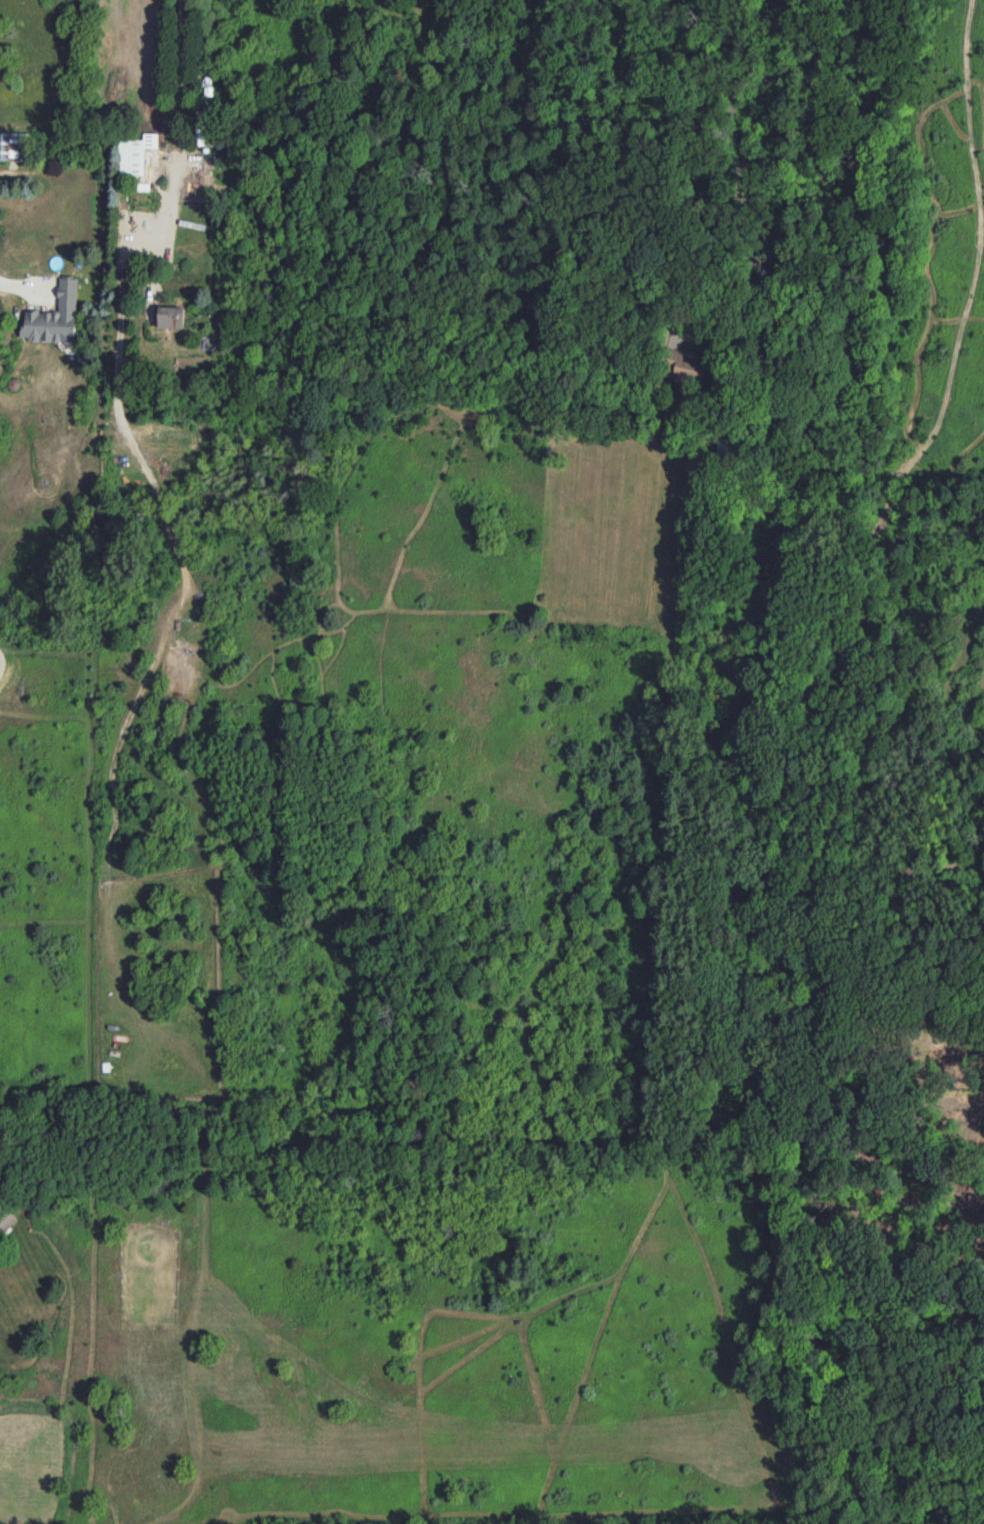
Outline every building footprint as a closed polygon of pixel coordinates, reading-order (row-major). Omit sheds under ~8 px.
[(119,140),(118,175),(139,175),(139,182),(157,183),(157,158),(145,158),(145,148),(158,149),(159,133),(143,133),(143,140),(119,140)] [(76,278),(58,278),(58,311),(23,311),(22,342),(76,342),(76,278)] [(158,328),(184,328),(184,306),(159,306),(158,328)] [(702,382),(705,365),(683,361),(685,353),(666,349),(663,370),(674,372),(673,377),(702,382)]
